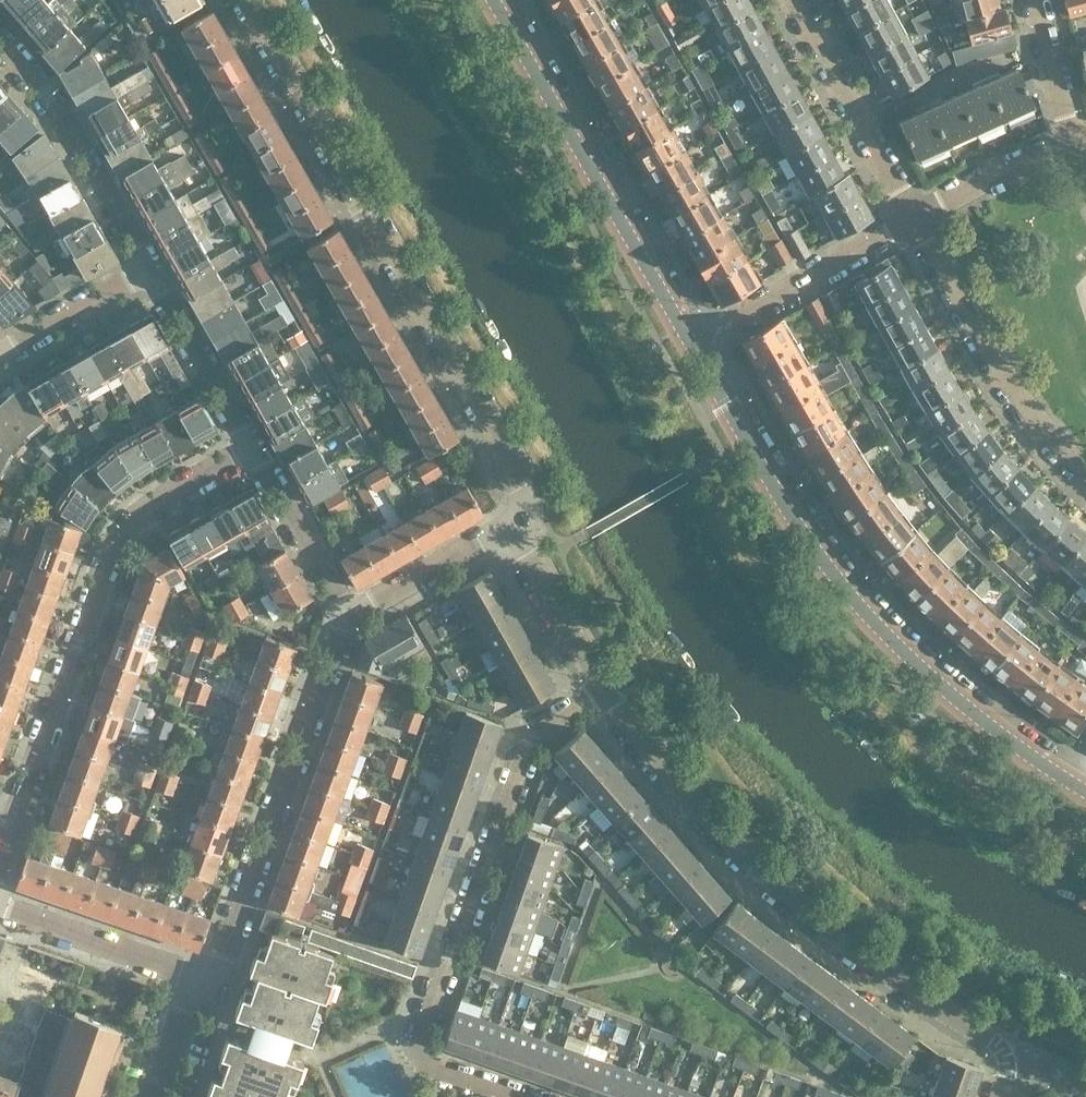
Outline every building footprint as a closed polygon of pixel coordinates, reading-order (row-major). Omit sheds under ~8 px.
[(12,15),(30,0),(0,0),(0,1),(12,15)] [(12,15),(28,33),(61,3),(65,0),(47,0),(46,1),(45,0),(30,0),(12,15)] [(139,43),(173,23),(171,19),(201,0),(114,0),(139,43)] [(553,5),(552,9),(555,15),(558,16),(560,19),(592,0),(549,0),(553,5)] [(560,19),(565,28),(564,31),(568,37),(571,38),(572,40),(613,17),(616,16),(609,3),(614,0),(592,0),(560,19)] [(666,0),(655,7),(662,20),(674,14),(666,0)] [(703,8),(714,29),(750,9),(745,0),(717,0),(703,8)] [(846,10),(864,0),(841,0),(846,10)] [(846,10),(847,11),(846,14),(849,20),(852,20),(858,31),(894,10),(888,0),(864,0),(846,10)] [(950,0),(956,22),(964,19),(999,8),(997,0),(950,0)] [(1069,13),(1084,10),(1084,11),(1085,11),(1085,0),(1065,0),(1069,13)] [(61,3),(28,33),(44,51),(70,28),(77,21),(61,3)] [(999,8),(964,19),(968,37),(970,36),(972,41),(1010,30),(1004,7),(999,8)] [(194,19),(182,26),(184,30),(183,30),(205,69),(235,52),(210,9),(201,15),(200,14),(193,18),(194,19)] [(751,11),(750,9),(714,29),(721,42),(713,47),(717,55),(726,50),(761,30),(756,20),(757,17),(754,11),(751,11)] [(894,10),(858,31),(857,34),(861,41),(864,41),(869,52),(906,32),(894,10)] [(919,23),(929,19),(926,11),(915,16),(919,23)] [(648,26),(656,21),(651,12),(642,17),(648,26)] [(934,17),(939,27),(948,23),(946,14),(934,17)] [(613,17),(572,40),(578,50),(577,53),(581,59),(584,60),(585,62),(619,42),(625,39),(613,17)] [(70,28),(44,51),(59,69),(86,45),(107,27),(100,19),(78,38),(70,28)] [(929,19),(919,23),(923,31),(934,26),(929,19)] [(645,28),(657,49),(669,43),(657,21),(645,28)] [(948,23),(939,27),(943,36),(953,33),(950,23),(948,23)] [(698,24),(673,39),(679,48),(703,34),(698,24)] [(761,30),(726,50),(737,70),(773,51),(767,41),(768,38),(765,32),(762,32),(761,30)] [(81,62),(63,72),(74,92),(105,75),(97,61),(105,57),(101,50),(113,42),(108,32),(94,44),(83,54),(84,60),(81,62)] [(906,32),(869,52),(874,61),(874,63),(877,69),(880,70),(881,73),(917,53),(906,32)] [(951,50),(955,65),(1016,48),(1012,34),(1007,36),(1006,35),(951,50)] [(1074,35),(1078,48),(1083,48),(1085,65),(1084,66),(1085,70),(1085,71),(1085,72),(1085,36),(1085,34),(1074,35)] [(625,52),(619,42),(585,62),(590,71),(589,74),(593,81),(596,82),(598,84),(631,64),(639,60),(632,48),(625,52)] [(156,47),(147,52),(154,64),(163,59),(156,47)] [(694,56),(699,65),(712,58),(707,49),(694,56)] [(937,55),(943,67),(951,62),(944,50),(937,55)] [(773,51),(737,70),(744,83),(738,87),(742,95),(749,91),(784,72),(779,62),(780,59),(777,53),(774,52),(773,51)] [(235,52),(205,69),(229,111),(259,94),(235,52)] [(673,70),(681,65),(674,53),(666,58),(673,70)] [(917,53),(881,73),(882,73),(881,76),(884,82),(887,83),(892,93),(929,74),(917,53)] [(163,59),(154,64),(161,76),(170,71),(163,59)] [(637,73),(631,64),(598,84),(603,93),(602,96),(605,102),(609,103),(610,105),(644,86),(637,73)] [(701,65),(691,71),(702,90),(712,84),(701,65)] [(105,75),(74,92),(86,113),(117,95),(148,77),(141,66),(110,84),(105,75)] [(1001,72),(986,79),(1005,122),(1034,108),(1024,88),(1025,88),(1023,83),(1022,83),(1015,67),(1001,73),(1001,72)] [(170,71),(161,76),(168,88),(177,83),(170,71)] [(784,72),(749,91),(760,112),(796,93),(790,83),(791,80),(788,74),(785,74),(784,72)] [(679,94),(693,86),(687,75),(673,83),(679,94)] [(117,95),(86,113),(97,133),(128,116),(123,106),(152,89),(146,78),(117,95)] [(986,79),(955,93),(975,135),(1005,122),(986,79)] [(177,83),(168,88),(175,100),(184,95),(177,83)] [(644,86),(610,105),(615,114),(615,118),(618,124),(621,125),(622,127),(656,107),(650,95),(652,94),(647,84),(644,86)] [(712,84),(702,90),(709,103),(714,111),(724,105),(712,84)] [(21,110),(5,92),(0,96),(0,129),(21,110)] [(796,93),(760,112),(772,133),(807,113),(802,104),(803,101),(800,95),(797,95),(796,93)] [(955,93),(928,105),(948,148),(975,135),(955,93)] [(259,94),(229,111),(252,152),(282,134),(259,94)] [(184,95),(175,100),(182,112),(191,107),(184,95)] [(696,114),(706,108),(699,98),(690,103),(696,114)] [(906,105),(895,109),(908,136),(907,137),(909,141),(910,141),(919,161),(948,148),(928,105),(911,113),(909,110),(906,105)] [(191,107),(182,112),(189,124),(198,119),(191,107)] [(669,129),(656,107),(622,127),(628,136),(627,140),(630,145),(633,146),(635,148),(669,129)] [(21,110),(0,129),(0,145),(2,143),(10,152),(29,135),(30,135),(37,129),(21,110)] [(807,113),(772,133),(784,155),(820,135),(814,125),(815,123),(812,117),(809,116),(807,113)] [(128,116),(97,133),(109,153),(140,136),(159,125),(155,117),(136,129),(128,116)] [(721,123),(725,131),(737,125),(739,124),(734,116),(721,123)] [(708,136),(718,130),(712,119),(702,125),(708,136)] [(188,135),(183,125),(172,131),(177,141),(188,135)] [(203,125),(194,130),(204,148),(213,143),(203,125)] [(725,131),(737,152),(749,146),(737,125),(725,131)] [(669,129),(635,148),(641,158),(640,161),(643,167),(647,169),(647,170),(681,151),(684,149),(685,148),(672,126),(669,129)] [(11,156),(12,158),(25,177),(56,155),(55,153),(55,151),(51,146),(49,145),(42,137),(44,135),(43,134),(35,141),(33,139),(11,156)] [(282,134),(252,152),(276,193),(306,176),(282,134)] [(820,135),(784,155),(795,176),(831,156),(825,146),(827,144),(823,138),(821,137),(820,135)] [(140,136),(109,153),(121,174),(152,156),(140,136)] [(720,157),(730,152),(724,141),(714,147),(720,157)] [(213,143),(204,148),(211,160),(220,155),(213,143)] [(681,151),(647,170),(653,180),(652,184),(655,189),(659,190),(660,192),(694,172),(696,171),(684,149),(681,151)] [(152,156),(121,174),(132,194),(163,177),(174,171),(190,162),(183,152),(157,166),(152,156)] [(733,180),(743,174),(730,152),(720,157),(733,180)] [(757,158),(762,167),(772,161),(767,152),(757,158)] [(56,155),(25,177),(31,186),(24,191),(29,199),(37,195),(69,176),(63,167),(64,164),(60,158),(57,156),(56,155)] [(220,155),(211,160),(218,172),(227,167),(220,155)] [(831,156),(795,176),(807,197),(808,197),(808,198),(813,195),(830,186),(828,183),(842,176),(837,167),(838,165),(834,158),(832,158),(831,156)] [(163,177),(132,194),(144,215),(167,201),(175,197),(169,186),(194,170),(190,162),(164,177),(163,177)] [(229,171),(220,176),(227,188),(236,183),(229,171)] [(694,172),(660,192),(666,202),(665,205),(669,212),(672,213),(673,214),(706,195),(700,183),(703,181),(697,171),(696,171),(694,172)] [(830,186),(813,195),(823,214),(858,195),(857,194),(858,191),(855,184),(852,184),(846,174),(842,176),(828,183),(830,186)] [(69,176),(37,195),(49,215),(80,196),(80,195),(80,192),(76,185),(73,184),(69,176)] [(306,176),(276,193),(298,231),(300,230),(303,234),(315,227),(315,228),(319,226),(319,225),(331,218),(306,176)] [(213,177),(188,189),(193,199),(218,186),(213,177)] [(756,185),(761,194),(774,187),(769,178),(756,185)] [(236,183),(227,188),(234,200),(243,195),(236,183)] [(745,201),(755,196),(749,185),(739,191),(745,201)] [(771,189),(761,195),(771,213),(781,207),(771,189)] [(167,201),(144,215),(145,216),(156,235),(198,210),(211,203),(206,194),(192,202),(185,191),(175,197),(167,201)] [(0,195),(0,207),(6,214),(13,209),(16,207),(5,192),(0,195)] [(706,195),(673,214),(679,224),(678,228),(681,233),(685,235),(721,214),(709,193),(706,195)] [(243,195),(234,200),(241,212),(250,207),(243,195)] [(858,195),(823,214),(833,232),(832,233),(834,237),(870,217),(864,206),(866,204),(862,198),(860,198),(858,195)] [(80,196),(49,215),(61,236),(93,217),(88,208),(88,206),(84,200),(81,198),(80,196)] [(223,196),(214,202),(226,221),(235,216),(223,196)] [(261,202),(240,214),(247,226),(256,221),(268,214),(261,202)] [(761,207),(750,213),(756,224),(767,217),(761,207)] [(6,214),(19,231),(27,226),(13,209),(6,214)] [(198,210),(156,235),(167,255),(210,231),(198,210)] [(721,214),(685,235),(691,246),(690,249),(695,259),(736,235),(728,221),(727,222),(722,213),(721,214)] [(785,216),(776,221),(784,235),(794,230),(785,216)] [(93,217),(61,236),(72,256),(104,237),(103,236),(103,233),(99,226),(97,224),(93,217)] [(235,217),(224,223),(231,234),(241,228),(235,217)] [(779,239),(767,217),(756,224),(762,235),(759,245),(763,250),(768,247),(767,245),(779,239)] [(256,221),(247,226),(254,238),(263,233),(256,221)] [(13,248),(20,242),(10,228),(2,236),(6,241),(0,247),(0,259),(13,248)] [(311,249),(308,250),(330,288),(360,270),(336,228),(327,233),(326,233),(319,237),(320,238),(309,244),(311,249)] [(797,228),(794,230),(784,235),(783,236),(797,261),(811,252),(797,228)] [(44,231),(28,240),(34,249),(49,240),(44,231)] [(263,233),(254,238),(261,250),(270,245),(263,233)] [(744,248),(736,235),(695,259),(707,280),(746,258),(741,250),(744,248)] [(104,237),(72,256),(79,266),(65,275),(62,270),(48,277),(52,283),(53,282),(58,291),(84,277),(116,258),(111,249),(111,246),(108,241),(105,239),(104,237)] [(198,238),(167,255),(179,276),(210,259),(198,238)] [(779,239),(767,245),(768,247),(778,266),(792,259),(781,238),(779,239)] [(27,250),(20,242),(13,248),(20,256),(27,250)] [(210,259),(179,276),(191,296),(221,279),(216,269),(239,256),(234,245),(210,259)] [(50,268),(41,252),(33,258),(35,261),(44,272),(50,268)] [(269,278),(258,258),(250,262),(261,282),(269,278)] [(746,258),(707,280),(721,303),(761,279),(756,270),(754,272),(747,259),(746,258)] [(872,272),(855,282),(857,286),(867,304),(901,286),(895,276),(897,273),(893,267),(890,267),(889,264),(888,264),(885,259),(870,268),(871,271),(872,272)] [(44,272),(35,261),(28,267),(37,278),(44,272)] [(14,279),(0,264),(0,291),(14,279)] [(283,266),(274,271),(281,283),(290,278),(283,266)] [(360,270),(330,288),(354,329),(384,311),(360,270)] [(42,283),(36,289),(44,300),(50,296),(58,291),(53,282),(52,283),(48,277),(44,272),(37,278),(42,283)] [(282,298),(270,278),(262,283),(268,293),(259,298),(265,308),(274,303),(282,298)] [(290,278),(281,283),(288,295),(297,290),(290,278)] [(0,291),(0,319),(3,323),(34,305),(29,299),(30,298),(14,279),(0,291)] [(221,279),(191,296),(202,317),(233,299),(221,279)] [(901,286),(867,304),(878,325),(912,306),(907,297),(908,294),(905,288),(902,288),(901,286)] [(834,287),(820,295),(831,316),(845,309),(834,287)] [(297,290),(288,295),(295,307),(304,302),(297,290)] [(818,296),(804,304),(816,326),(830,318),(818,296)] [(245,319),(214,337),(225,357),(266,334),(286,323),(293,319),(289,311),(282,298),(274,303),(273,303),(278,313),(279,312),(281,315),(251,331),(247,323),(245,319)] [(233,299),(202,317),(214,337),(245,319),(233,299)] [(304,303),(295,308),(302,320),(311,315),(304,303)] [(843,317),(857,310),(854,304),(845,309),(831,316),(835,322),(843,317)] [(912,306),(878,325),(890,346),(924,327),(919,318),(920,315),(916,308),(914,308),(912,306)] [(384,311),(354,329),(378,371),(409,354),(384,311)] [(132,324),(130,326),(149,359),(160,352),(174,376),(175,376),(183,371),(174,357),(167,346),(167,345),(168,345),(167,342),(151,314),(141,320),(140,319),(132,323),(132,324)] [(311,315),(302,320),(309,332),(318,327),(311,315)] [(843,317),(835,322),(846,343),(855,338),(843,317)] [(305,339),(293,319),(286,323),(297,344),(305,339)] [(779,320),(743,341),(745,343),(743,346),(747,354),(751,354),(761,372),(799,351),(784,325),(782,326),(779,320)] [(118,332),(109,337),(127,369),(141,394),(149,390),(134,365),(147,358),(148,359),(149,359),(130,326),(127,327),(127,326),(118,331),(118,332)] [(318,327),(309,332),(316,345),(325,339),(318,327)] [(924,327),(890,346),(901,367),(935,348),(930,339),(932,336),(928,330),(925,330),(924,327)] [(266,335),(225,357),(237,378),(268,360),(269,361),(278,356),(266,335)] [(91,348),(88,350),(106,381),(118,374),(133,399),(141,394),(127,369),(109,337),(100,343),(99,342),(91,347),(91,348)] [(297,344),(293,346),(305,366),(317,359),(305,339),(297,344)] [(851,351),(858,364),(871,357),(864,344),(851,351)] [(844,355),(839,346),(832,350),(837,359),(844,355)] [(332,348),(323,354),(330,366),(339,360),(332,348)] [(935,348),(901,367),(913,388),(947,369),(942,360),(943,357),(940,351),(937,351),(935,348)] [(88,350),(68,361),(86,392),(106,381),(88,350)] [(762,374),(760,377),(765,384),(768,384),(770,388),(768,390),(773,398),(777,398),(784,412),(822,392),(824,395),(849,381),(847,377),(842,368),(839,363),(835,365),(838,370),(817,381),(813,375),(799,351),(761,372),(762,374)] [(409,354),(378,371),(402,413),(432,395),(409,354)] [(849,364),(844,355),(837,359),(839,363),(842,368),(849,364)] [(268,360),(237,378),(249,398),(280,380),(289,375),(278,356),(269,361),(268,360)] [(305,366),(317,387),(321,384),(327,381),(328,380),(317,359),(305,366)] [(339,360),(330,366),(337,378),(346,373),(339,360)] [(50,372),(47,373),(65,404),(76,398),(82,408),(92,403),(86,392),(68,361),(59,367),(58,366),(50,371),(50,372)] [(861,368),(870,384),(882,377),(873,361),(861,368)] [(854,373),(849,364),(842,368),(847,377),(854,373)] [(947,369),(913,388),(920,398),(927,410),(959,390),(954,381),(955,378),(952,372),(949,372),(947,369)] [(183,371),(175,376),(180,386),(188,381),(183,371)] [(36,379),(27,385),(45,415),(65,404),(47,373),(45,375),(44,374),(36,378),(36,379)] [(346,373),(337,378),(344,390),(353,385),(346,373)] [(859,382),(854,373),(847,377),(849,381),(852,386),(859,382)] [(149,380),(153,387),(161,383),(156,376),(149,380)] [(280,380),(249,398),(261,419),(292,401),(280,380)] [(331,388),(327,381),(321,384),(325,392),(331,388)] [(864,392),(859,382),(852,386),(857,396),(864,392)] [(162,383),(154,387),(161,397),(168,393),(162,383)] [(24,435),(26,432),(42,420),(45,423),(48,421),(45,415),(27,385),(16,391),(15,391),(8,396),(8,397),(0,405),(0,409),(24,435)] [(355,385),(346,390),(353,402),(362,397),(355,385)] [(959,390),(927,410),(935,423),(904,442),(910,452),(940,432),(972,410),(966,401),(967,398),(964,392),(961,392),(959,390)] [(878,399),(882,406),(896,398),(891,391),(878,399)] [(822,392),(784,412),(787,418),(786,421),(790,428),(793,428),(796,432),(794,435),(798,442),(802,443),(808,452),(845,431),(839,422),(828,403),(824,395),(822,392)] [(862,393),(857,396),(862,405),(869,401),(864,392),(862,393)] [(141,394),(133,399),(139,411),(148,406),(141,394)] [(292,401),(261,419),(272,439),(303,421),(313,415),(302,395),(292,401)] [(432,395),(402,413),(423,449),(426,448),(429,452),(441,446),(446,443),(456,436),(432,395)] [(192,397),(175,406),(194,440),(196,438),(198,439),(204,436),(205,433),(215,427),(198,397),(193,399),(192,397)] [(362,397),(353,402),(360,414),(369,409),(362,397)] [(102,400),(93,405),(100,418),(109,413),(102,400)] [(874,410),(869,401),(862,405),(867,414),(874,410)] [(341,403),(332,408),(341,426),(351,420),(341,403)] [(176,409),(156,420),(167,440),(173,451),(175,450),(178,451),(185,447),(185,445),(194,440),(175,406),(174,407),(176,409)] [(7,457),(9,452),(24,435),(0,409),(0,452),(7,457)] [(369,409),(360,414),(367,426),(376,421),(369,409)] [(876,413),(874,410),(867,414),(869,417),(873,423),(880,418),(876,413)] [(972,410),(940,432),(945,440),(955,454),(986,431),(979,421),(980,418),(977,413),(974,413),(972,410)] [(145,426),(135,433),(153,463),(156,462),(158,462),(165,458),(165,456),(173,451),(167,440),(156,420),(151,413),(141,419),(145,426)] [(103,417),(97,421),(105,433),(112,428),(114,422),(109,414),(103,417)] [(892,422),(897,430),(908,422),(904,415),(892,422)] [(885,427),(880,418),(873,423),(878,432),(885,427)] [(97,421),(87,427),(97,441),(106,435),(105,433),(97,421)] [(303,421),(272,439),(284,459),(315,441),(303,421)] [(378,427),(369,432),(376,444),(385,439),(378,427)] [(891,436),(885,427),(878,432),(884,440),(891,436)] [(845,431),(808,452),(813,462),(812,465),(817,473),(820,472),(822,476),(821,479),(825,486),(829,486),(833,492),(869,468),(866,464),(877,456),(881,454),(877,446),(875,444),(871,446),(860,454),(845,431)] [(955,454),(970,474),(1001,450),(999,448),(1000,445),(996,439),(993,439),(986,431),(955,454)] [(112,446),(111,447),(133,475),(135,473),(138,473),(144,470),(145,468),(153,463),(135,433),(112,446)] [(363,440),(359,433),(345,441),(349,448),(363,440)] [(897,445),(891,436),(884,440),(889,449),(897,445)] [(385,439),(376,444),(383,456),(392,451),(385,439)] [(370,452),(363,440),(349,448),(356,460),(370,452)] [(327,461),(315,441),(284,459),(295,479),(327,461)] [(889,449),(884,441),(877,446),(881,454),(889,449)] [(43,448),(49,455),(55,449),(49,442),(43,448)] [(902,453),(897,445),(889,449),(895,458),(902,453)] [(111,447),(92,463),(114,491),(119,487),(121,486),(127,482),(127,480),(133,475),(111,447)] [(1001,450),(970,474),(987,493),(1016,467),(1015,467),(1016,463),(1011,458),(1008,458),(1001,450)] [(30,467),(27,471),(33,477),(42,466),(49,457),(43,451),(36,460),(30,467)] [(392,451),(383,456),(390,468),(399,463),(392,451)] [(80,470),(70,483),(98,506),(100,504),(103,504),(110,498),(110,495),(114,491),(92,463),(83,452),(73,461),(80,470)] [(904,456),(902,453),(895,458),(901,467),(908,462),(904,456)] [(927,475),(935,469),(939,466),(931,456),(919,464),(927,475)] [(327,461),(295,479),(308,501),(324,493),(347,480),(334,457),(327,461)] [(433,457),(424,462),(434,479),(443,473),(433,457)] [(434,479),(424,462),(415,467),(425,484),(434,479)] [(914,471),(908,462),(901,467),(907,475),(914,471)] [(45,463),(39,471),(63,491),(53,505),(53,506),(79,522),(84,524),(85,523),(88,522),(93,515),(93,512),(98,506),(70,483),(45,463)] [(17,473),(13,482),(16,484),(25,489),(25,488),(30,481),(33,477),(27,471),(30,467),(27,465),(20,475),(17,473)] [(382,466),(373,471),(383,488),(392,483),(382,466)] [(987,493),(1005,512),(1032,486),(1031,484),(1032,481),(1027,476),(1025,477),(1016,467),(987,493)] [(869,468),(833,492),(842,506),(840,508),(846,516),(849,516),(851,519),(849,522),(855,530),(858,529),(860,531),(894,505),(883,489),(869,468)] [(927,475),(944,497),(952,489),(935,469),(927,475)] [(373,471),(364,476),(374,493),(383,488),(373,471)] [(907,475),(902,479),(912,493),(924,484),(914,471),(907,475)] [(1032,486),(1005,512),(1008,515),(1023,530),(1049,502),(1049,501),(1050,498),(1044,493),(1041,494),(1032,485),(1032,486)] [(461,488),(445,497),(462,526),(483,514),(475,502),(476,501),(473,497),(467,486),(461,489),(461,488)] [(231,500),(230,500),(249,533),(253,541),(264,535),(265,538),(263,539),(273,555),(280,551),(285,548),(274,530),(268,520),(268,519),(250,488),(249,489),(241,494),(238,494),(232,497),(231,500)] [(341,489),(332,494),(342,510),(350,505),(341,490),(341,489)] [(944,497),(961,517),(970,509),(952,489),(944,497)] [(328,496),(324,499),(332,514),(338,511),(338,512),(342,510),(332,494),(328,496)] [(18,499),(10,496),(7,504),(15,507),(18,499)] [(445,497),(424,509),(441,538),(462,526),(445,497)] [(210,511),(209,512),(227,543),(237,538),(242,546),(253,541),(249,533),(230,500),(221,505),(218,506),(211,509),(210,511)] [(1049,502),(1023,530),(1042,547),(1067,518),(1066,517),(1067,514),(1062,509),(1059,510),(1049,502)] [(894,505),(860,531),(873,549),(872,551),(877,557),(879,557),(880,558),(914,531),(894,505)] [(424,509),(403,521),(419,550),(441,538),(424,509)] [(190,523),(189,524),(207,555),(227,543),(209,512),(200,517),(198,517),(191,521),(190,523)] [(7,531),(11,520),(0,516),(0,528),(7,531)] [(49,517),(41,540),(73,551),(81,528),(49,517)] [(1067,518),(1042,547),(1062,564),(1085,534),(1085,530),(1080,526),(1077,527),(1067,518)] [(403,521),(383,533),(399,562),(419,550),(403,521)] [(18,522),(14,531),(30,537),(34,527),(18,522)] [(979,536),(984,532),(975,523),(971,527),(979,536)] [(170,535),(168,536),(175,548),(174,549),(185,567),(207,555),(189,524),(180,529),(177,529),(171,533),(170,535)] [(968,534),(961,527),(954,533),(955,535),(961,541),(968,534)] [(984,532),(979,536),(985,543),(995,534),(989,527),(984,532)] [(29,548),(33,538),(30,537),(14,531),(11,541),(29,548)] [(914,531),(880,558),(882,560),(881,563),(887,570),(891,570),(906,586),(938,557),(935,555),(914,531)] [(383,533),(362,545),(378,573),(399,562),(383,533)] [(973,541),(968,534),(961,541),(967,547),(968,548),(975,542),(973,541)] [(1062,564),(1081,580),(1085,574),(1085,534),(1062,564)] [(938,557),(906,586),(906,587),(905,590),(911,596),(915,596),(918,599),(917,602),(923,609),(926,607),(938,619),(968,588),(961,581),(947,567),(967,547),(961,541),(955,535),(935,555),(938,557)] [(41,540),(32,563),(65,575),(73,551),(41,540)] [(982,549),(975,542),(968,548),(975,556),(982,549)] [(347,555),(341,558),(357,586),(378,573),(362,545),(346,554),(347,555)] [(1007,546),(998,556),(1018,574),(1027,565),(1007,546)] [(168,547),(147,559),(167,593),(170,584),(185,576),(171,551),(168,547)] [(255,566),(269,589),(298,572),(285,548),(280,551),(273,555),(255,566)] [(989,556),(982,549),(975,556),(983,563),(989,556)] [(246,553),(236,559),(242,569),(251,563),(246,553)] [(997,564),(989,556),(983,563),(991,570),(997,564)] [(143,561),(133,592),(163,603),(167,593),(147,559),(143,561)] [(236,559),(226,564),(232,574),(242,569),(236,559)] [(32,563),(24,585),(57,597),(65,575),(32,563)] [(1005,571),(997,564),(991,570),(998,577),(1005,571)] [(1028,565),(1019,575),(1026,580),(1034,570),(1028,565)] [(3,568),(0,575),(0,577),(13,581),(16,572),(3,568)] [(489,571),(456,590),(467,609),(500,591),(489,571)] [(1012,578),(1005,571),(998,577),(1006,584),(1012,578)] [(298,572),(269,589),(282,613),(295,605),(296,606),(301,603),(300,602),(312,596),(298,572)] [(217,573),(204,580),(209,588),(221,580),(217,573)] [(968,588),(938,619),(942,623),(942,627),(948,632),(951,632),(954,635),(953,637),(960,643),(962,642),(972,650),(999,617),(979,598),(992,584),(993,583),(985,575),(971,591),(968,588)] [(0,578),(0,587),(10,590),(12,582),(0,578)] [(1014,592),(1020,585),(1012,578),(1006,584),(1014,592)] [(1047,582),(1039,592),(1046,597),(1054,587),(1047,582)] [(24,585),(16,608),(49,619),(57,597),(24,585)] [(1023,588),(1020,585),(1014,592),(1017,595),(1021,598),(1027,591),(1023,588)] [(500,591),(467,609),(478,629),(511,610),(500,591)] [(1035,598),(1027,591),(1021,598),(1029,605),(1035,598)] [(133,592),(125,615),(155,626),(163,603),(133,592)] [(203,609),(193,593),(184,597),(193,615),(203,609)] [(1068,598),(1060,609),(1067,614),(1075,604),(1079,598),(1072,593),(1068,598)] [(222,607),(227,615),(244,605),(239,596),(222,607)] [(1043,605),(1035,598),(1029,605),(1038,612),(1043,605)] [(227,615),(232,623),(249,614),(244,605),(227,615)] [(1051,611),(1043,605),(1038,612),(1046,618),(1051,611)] [(999,617),(972,650),(981,658),(981,662),(987,667),(990,666),(993,669),(992,671),(999,677),(1002,676),(1009,681),(1036,647),(1025,638),(1016,631),(1025,622),(1008,607),(999,617)] [(16,608),(8,630),(41,642),(49,619),(16,608)] [(511,610),(478,629),(489,648),(522,629),(511,610)] [(1060,618),(1051,611),(1046,618),(1054,625),(1060,618)] [(424,646),(406,614),(364,637),(355,662),(395,676),(404,672),(397,661),(424,646)] [(125,615),(117,637),(147,648),(155,626),(125,615)] [(419,623),(425,634),(433,630),(426,618),(419,623)] [(1068,624),(1060,618),(1054,625),(1062,631),(1068,624)] [(1076,631),(1068,624),(1062,631),(1071,638),(1076,631)] [(187,626),(183,635),(202,642),(205,632),(187,626)] [(522,629),(489,648),(500,668),(533,649),(522,629)] [(8,630),(0,653),(33,664),(41,642),(8,630)] [(425,634),(432,646),(440,641),(433,630),(425,634)] [(1085,637),(1076,631),(1071,638),(1079,645),(1085,637)] [(190,647),(198,651),(199,651),(202,642),(183,635),(180,644),(190,647)] [(209,635),(206,644),(224,651),(227,642),(209,635)] [(262,640),(256,657),(288,669),(296,647),(284,642),(278,639),(278,640),(266,636),(264,641),(262,640)] [(117,637),(109,660),(139,671),(147,648),(117,637)] [(203,653),(213,657),(221,660),(224,651),(206,644),(203,653)] [(193,664),(198,651),(190,647),(185,661),(193,664)] [(1036,647),(1009,681),(1022,691),(1021,695),(1028,700),(1030,699),(1033,701),(1033,704),(1040,710),(1043,708),(1046,711),(1071,674),(1036,647)] [(533,649),(500,668),(511,687),(544,668),(533,649)] [(0,653),(0,679),(25,687),(33,664),(0,653)] [(448,673),(455,669),(463,664),(457,655),(442,664),(448,673)] [(256,657),(248,680),(279,692),(288,669),(256,657)] [(109,660),(101,683),(131,694),(139,671),(109,660)] [(180,675),(188,678),(193,664),(185,661),(180,675)] [(544,668),(511,687),(522,707),(555,688),(544,668)] [(448,673),(454,685),(462,680),(455,669),(448,673)] [(171,672),(168,680),(186,686),(189,678),(188,678),(180,675),(171,672)] [(351,672),(342,694),(375,706),(381,688),(379,688),(380,683),(368,679),(368,678),(363,676),(363,677),(351,672)] [(1046,711),(1063,723),(1063,726),(1070,731),(1073,730),(1075,731),(1085,708),(1085,685),(1071,674),(1046,711)] [(17,710),(25,687),(0,679),(0,704),(17,710)] [(168,680),(166,688),(183,694),(186,686),(168,680)] [(248,680),(239,704),(271,715),(279,692),(248,680)] [(194,681),(191,691),(209,697),(213,688),(194,681)] [(101,683),(93,705),(123,715),(133,719),(140,697),(131,694),(101,683)] [(188,700),(202,705),(206,706),(209,697),(191,691),(188,700)] [(342,694),(334,717),(366,729),(375,706),(342,694)] [(466,704),(478,709),(481,700),(469,696),(466,704)] [(478,709),(490,713),(494,705),(481,700),(478,709)] [(8,732),(17,710),(0,704),(0,729),(8,732)] [(239,704),(231,726),(263,737),(271,715),(239,704)] [(85,727),(115,738),(126,742),(134,719),(133,719),(123,715),(93,705),(85,727)] [(404,708),(401,717),(419,724),(422,715),(404,708)] [(431,709),(426,722),(434,725),(439,712),(431,709)] [(465,711),(457,732),(494,745),(501,724),(465,711)] [(334,717),(326,739),(358,751),(366,729),(334,717)] [(401,717),(397,726),(415,733),(419,724),(401,717)] [(155,718),(152,726),(170,732),(173,724),(155,718)] [(179,725),(176,734),(194,741),(197,732),(179,725)] [(152,726),(149,734),(168,740),(170,732),(152,726)] [(231,726),(223,749),(255,760),(263,737),(231,726)] [(85,727),(77,750),(107,760),(115,738),(85,727)] [(0,755),(8,732),(0,729),(0,755)] [(582,729),(553,754),(567,770),(596,745),(582,729)] [(423,730),(418,742),(427,746),(431,733),(423,730)] [(457,732),(450,753),(486,766),(494,745),(457,732)] [(176,734),(173,743),(191,750),(194,741),(176,734)] [(326,739),(318,762),(350,774),(358,751),(326,739)] [(418,742),(414,755),(422,758),(427,746),(418,742)] [(596,745),(567,770),(582,787),(611,762),(596,745)] [(223,749),(215,771),(247,783),(255,760),(223,749)] [(77,750),(68,773),(99,784),(107,760),(77,750)] [(388,752),(384,762),(402,768),(406,759),(388,752)] [(450,753),(443,774),(479,787),(486,766),(450,753)] [(138,762),(136,770),(154,777),(157,769),(138,762)] [(318,762),(310,784),(342,796),(350,774),(318,762)] [(384,762),(381,771),(399,777),(402,768),(384,762)] [(611,762),(582,787),(597,804),(625,778),(611,762)] [(163,768),(160,776),(179,783),(182,774),(163,768)] [(135,770),(133,778),(151,785),(154,777),(136,770),(135,770)] [(215,771),(207,794),(238,805),(247,783),(215,771)] [(408,772),(403,784),(412,787),(416,775),(408,772)] [(68,773),(59,799),(90,809),(99,784),(68,773)] [(443,774),(435,795),(471,808),(479,787),(443,774)] [(160,776),(157,785),(175,792),(179,783),(160,776)] [(597,804),(587,812),(602,828),(611,820),(640,795),(625,778),(597,804)] [(310,784),(301,808),(333,819),(342,796),(310,784)] [(403,784),(399,797),(407,800),(412,787),(403,784)] [(207,794),(198,817),(230,828),(238,805),(207,794)] [(435,795),(428,816),(464,829),(471,808),(435,795)] [(540,795),(536,807),(544,810),(549,798),(540,795)] [(640,795),(611,820),(627,838),(655,812),(640,795)] [(412,802),(398,797),(395,806),(404,809),(409,811),(412,802)] [(371,798),(368,807),(386,814),(389,805),(371,798)] [(90,809),(59,799),(50,824),(81,834),(90,809)] [(395,806),(388,826),(396,829),(404,809),(395,806)] [(368,807),(364,816),(383,823),(386,814),(368,807)] [(536,807),(529,827),(549,835),(552,827),(540,823),(544,810),(536,807)] [(301,808),(293,830),(325,842),(333,819),(301,808)] [(119,813),(118,818),(137,825),(138,821),(140,816),(121,809),(119,813)] [(655,812),(627,838),(641,854),(670,829),(655,812)] [(428,816),(420,837),(456,850),(464,829),(428,816)] [(198,817),(189,842),(221,854),(230,828),(198,817)] [(117,821),(115,827),(133,834),(136,828),(137,825),(118,818),(117,821)] [(161,826),(143,819),(140,826),(159,834),(161,826)] [(159,834),(140,826),(137,834),(156,841),(159,834)] [(388,826),(383,839),(392,842),(396,829),(388,826)] [(552,827),(549,835),(562,839),(565,831),(552,826),(552,827)] [(51,829),(45,846),(49,848),(55,850),(61,832),(57,831),(51,829)] [(670,829),(641,854),(657,872),(685,847),(670,829)] [(293,830),(285,852),(317,863),(325,842),(293,830)] [(565,831),(562,839),(574,843),(577,835),(565,831)] [(61,832),(55,850),(65,853),(70,837),(71,835),(61,832)] [(527,834),(519,855),(555,868),(563,846),(527,834)] [(420,837),(413,858),(449,871),(456,850),(420,837)] [(189,842),(181,863),(183,864),(181,869),(193,873),(193,874),(199,876),(199,875),(211,880),(221,854),(189,842)] [(355,843),(352,852),(370,859),(373,849),(355,843)] [(97,845),(90,862),(100,866),(107,849),(97,845)] [(685,847),(657,872),(672,889),(700,864),(685,847)] [(107,849),(100,866),(110,869),(115,852),(107,849)] [(594,850),(587,856),(596,866),(603,860),(594,850)] [(285,852),(276,877),(308,889),(317,863),(285,852)] [(352,852),(349,861),(367,868),(370,859),(352,852)] [(32,858),(26,855),(25,857),(26,857),(23,868),(22,868),(20,873),(21,874),(16,886),(40,894),(53,857),(41,853),(39,859),(32,856),(32,858)] [(519,855),(512,876),(548,889),(555,868),(519,855)] [(377,856),(373,868),(381,871),(386,859),(377,856)] [(53,857),(40,894),(62,902),(73,870),(60,866),(63,860),(53,857)] [(413,858),(405,879),(441,892),(449,871),(413,858)] [(603,860),(596,866),(605,876),(611,870),(603,860)] [(142,861),(135,877),(145,881),(152,865),(142,861)] [(700,864),(672,889),(685,905),(714,879),(700,864)] [(152,865),(145,881),(155,885),(161,869),(152,865)] [(373,868),(368,880),(377,883),(381,871),(373,868)] [(73,870),(62,902),(85,910),(96,879),(73,870)] [(611,870),(605,876),(610,882),(617,877),(611,870)] [(187,877),(181,893),(192,897),(198,880),(196,879),(188,876),(187,877)] [(512,876),(504,897),(540,910),(548,889),(512,876)] [(118,886),(108,918),(131,925),(141,894),(145,881),(135,877),(134,877),(130,890),(118,886)] [(276,877),(267,904),(279,908),(279,909),(284,911),(285,910),(297,915),(299,911),(300,911),(304,900),(349,916),(353,906),(335,900),(308,890),(308,889),(276,877)] [(617,877),(610,882),(616,889),(622,883),(617,877)] [(584,878),(579,891),(588,894),(592,881),(584,878)] [(96,879),(85,910),(108,918),(118,886),(96,879)] [(405,879),(398,901),(434,913),(441,892),(405,879)] [(714,879),(685,905),(701,922),(730,897),(714,879)] [(198,880),(192,897),(201,899),(207,883),(198,880)] [(623,883),(617,889),(625,899),(632,893),(623,883)] [(335,900),(353,906),(357,897),(338,890),(335,900)] [(365,890),(362,897),(370,900),(373,893),(365,890)] [(579,891),(575,903),(584,906),(588,894),(579,891)] [(632,893),(625,899),(634,909),(641,903),(632,893)] [(141,894),(131,925),(153,933),(164,902),(141,894)] [(362,897),(357,910),(366,913),(370,900),(362,897)] [(504,897),(497,918),(533,931),(540,910),(504,897)] [(398,901),(390,922),(427,934),(434,913),(398,901)] [(164,902),(153,933),(176,941),(187,910),(164,902)] [(735,902),(712,933),(731,947),(754,916),(735,902)] [(187,910),(176,941),(198,949),(203,937),(203,936),(206,931),(204,931),(209,920),(210,920),(210,919),(204,917),(204,916),(187,910)] [(280,916),(264,910),(258,928),(271,933),(273,934),(280,916)] [(357,910),(353,922),(361,925),(366,913),(357,910)] [(571,915),(566,927),(575,930),(579,918),(571,915)] [(754,916),(731,947),(749,960),(772,929),(754,916)] [(653,917),(646,923),(655,932),(662,927),(653,917)] [(286,933),(291,920),(284,918),(280,931),(286,933)] [(497,918),(489,939),(526,952),(533,931),(497,918)] [(298,923),(291,920),(286,933),(293,936),(298,923)] [(390,922),(383,943),(419,955),(427,934),(390,922)] [(304,925),(298,923),(293,936),(300,938),(304,925)] [(575,930),(566,927),(562,940),(570,943),(575,930)] [(662,927),(655,932),(664,942),(670,936),(662,927)] [(318,931),(311,928),(307,940),(314,943),(318,931)] [(772,929),(749,960),(765,973),(788,942),(772,929)] [(325,933),(318,931),(314,943),(321,945),(325,933)] [(300,943),(273,934),(271,933),(263,956),(255,954),(249,974),(256,976),(249,997),(241,995),(234,1014),(311,1041),(317,1021),(310,1019),(317,998),(325,1000),(332,981),(324,978),(332,955),(304,945),(302,949),(298,947),(300,943)] [(332,936),(325,933),(321,945),(328,948),(332,936)] [(339,938),(332,936),(328,948),(335,950),(339,938)] [(339,938),(335,950),(342,953),(346,940),(339,938)] [(489,939),(482,961),(518,973),(526,952),(489,939)] [(346,940),(342,953),(349,955),(353,943),(346,940)] [(788,942),(765,973),(783,986),(806,955),(788,942)] [(353,943),(349,955),(356,958),(360,945),(353,943)] [(360,945),(356,958),(363,960),(367,948),(360,945)] [(367,948),(363,960),(370,963),(374,950),(367,948)] [(374,950),(370,963),(377,965),(381,953),(374,950)] [(381,953),(377,965),(384,968),(388,955),(381,953)] [(558,953),(553,965),(562,968),(566,956),(558,953)] [(388,955),(384,968),(391,970),(395,958),(388,955)] [(806,955),(783,986),(803,1001),(826,970),(806,955)] [(395,958),(391,970),(398,973),(402,960),(395,958)] [(398,973),(405,975),(409,963),(402,960),(398,973)] [(409,963),(405,975),(412,978),(416,965),(409,963)] [(562,968),(553,965),(549,978),(557,981),(562,968)] [(699,966),(694,973),(704,981),(710,974),(699,966)] [(481,967),(478,976),(490,980),(493,972),(481,967)] [(826,970),(803,1001),(822,1015),(845,984),(826,970)] [(493,972),(490,980),(503,984),(506,976),(493,972)] [(710,974),(704,981),(715,989),(720,982),(710,974)] [(535,986),(523,982),(520,990),(532,995),(535,986)] [(845,984),(822,1015),(839,1027),(862,997),(845,984)] [(535,986),(532,995),(545,999),(548,991),(535,986)] [(735,993),(729,1000),(740,1008),(745,1001),(735,993)] [(576,1001),(564,997),(561,1005),(573,1009),(576,1001)] [(862,997),(839,1027),(855,1040),(878,1009),(862,997)] [(576,1001),(573,1009),(589,1015),(592,1007),(589,1005),(576,1001)] [(745,1001),(740,1008),(750,1016),(756,1009),(745,1001)] [(125,1035),(119,1033),(121,1026),(74,1010),(72,1017),(44,1008),(18,1081),(0,1075),(0,1096),(103,1096),(125,1035)] [(455,1009),(443,1045),(464,1053),(477,1017),(455,1009)] [(878,1009),(855,1040),(875,1055),(898,1024),(878,1009)] [(619,1016),(607,1012),(604,1020),(616,1024),(619,1016)] [(619,1016),(616,1024),(629,1029),(632,1020),(619,1016)] [(477,1017),(464,1053),(486,1060),(499,1024),(477,1017)] [(770,1019),(765,1027),(776,1035),(781,1027),(770,1019)] [(499,1024),(486,1060),(506,1068),(519,1031),(499,1024)] [(898,1024),(875,1055),(892,1067),(914,1036),(898,1024)] [(662,1031),(650,1027),(647,1035),(659,1040),(662,1031)] [(781,1027),(776,1035),(786,1042),(791,1035),(781,1027)] [(519,1031),(506,1068),(528,1075),(541,1039),(519,1031)] [(662,1031),(659,1040),(672,1044),(675,1035),(662,1031)] [(227,1036),(220,1055),(227,1058),(220,1079),(213,1076),(206,1096),(209,1096),(283,1096),(289,1079),(296,1082),(303,1063),(280,1054),(282,1047),(283,1048),(283,1047),(275,1041),(266,1037),(252,1034),(252,1035),(253,1035),(250,1044),(227,1036)] [(541,1039),(528,1075),(548,1082),(560,1046),(541,1039)] [(704,1046),(692,1042),(689,1050),(701,1054),(704,1046)] [(560,1046),(548,1082),(568,1089),(581,1053),(560,1046)] [(704,1046),(701,1054),(714,1059),(717,1050),(704,1046)] [(806,1046),(801,1053),(811,1061),(817,1054),(806,1046)] [(907,1050),(899,1061),(906,1066),(914,1056),(907,1050)] [(568,1089),(590,1096),(603,1061),(581,1053),(568,1089)] [(817,1054),(811,1061),(822,1069),(827,1062),(817,1054)] [(746,1061),(734,1056),(731,1065),(743,1069),(746,1061)] [(945,1056),(938,1077),(974,1090),(981,1068),(945,1056)] [(590,1096),(613,1096),(623,1068),(603,1061),(590,1096)] [(746,1061),(743,1069),(756,1073),(759,1065),(746,1061)] [(899,1061),(891,1071),(898,1077),(906,1066),(899,1061)] [(613,1096),(638,1096),(645,1076),(623,1068),(613,1096)] [(788,1076),(776,1071),(773,1080),(785,1084),(788,1076)] [(842,1073),(836,1080),(847,1088),(852,1081),(842,1073)] [(638,1096),(661,1096),(666,1083),(645,1076),(638,1096)] [(788,1076),(785,1084),(798,1088),(801,1080),(788,1076)] [(931,1096),(971,1096),(974,1090),(938,1077),(931,1096)] [(852,1081),(847,1088),(857,1096),(863,1089),(852,1081)] [(661,1096),(685,1096),(687,1091),(666,1083),(661,1096)] [(814,1094),(822,1096),(827,1096),(830,1090),(817,1086),(814,1094)]
